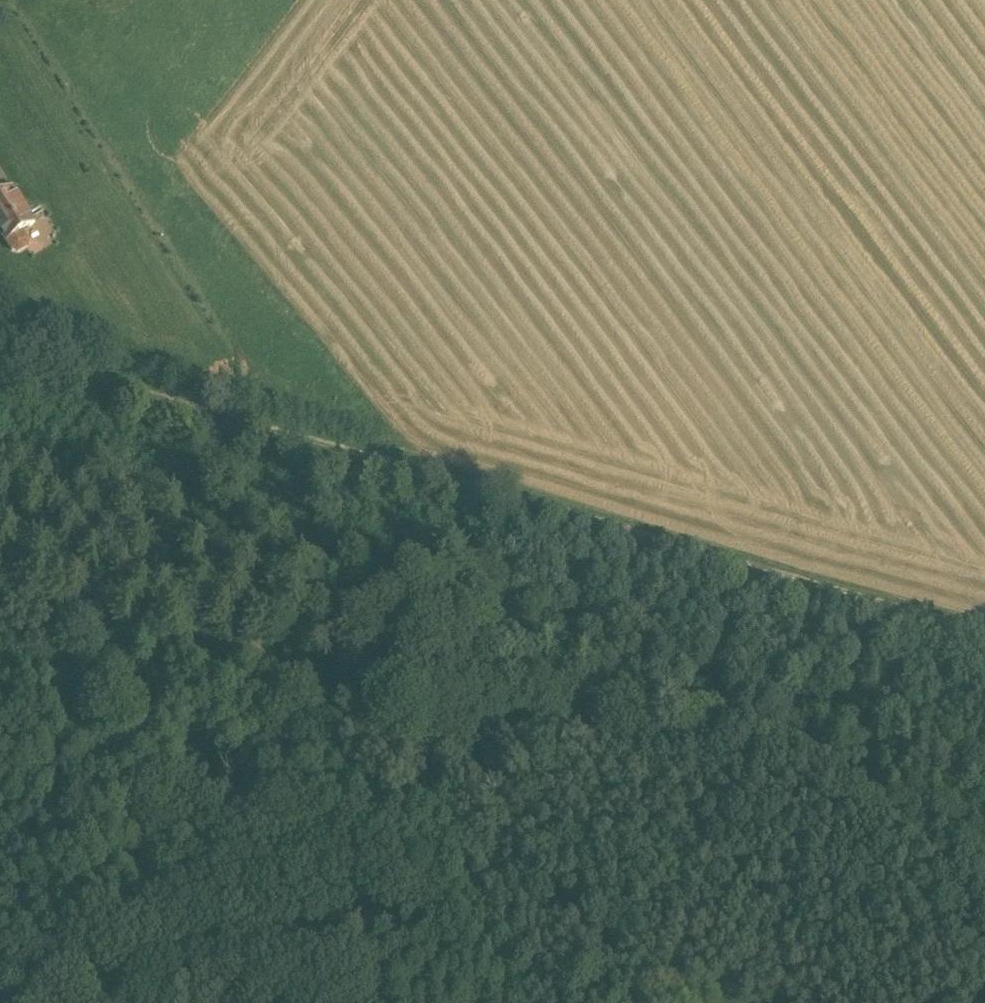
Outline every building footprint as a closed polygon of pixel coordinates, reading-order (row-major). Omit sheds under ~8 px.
[(0,199),(0,235),(12,255),(19,256),(27,251),(28,244),(22,235),(35,227),(26,213),(27,208),(22,207),(13,191),(0,199)]
